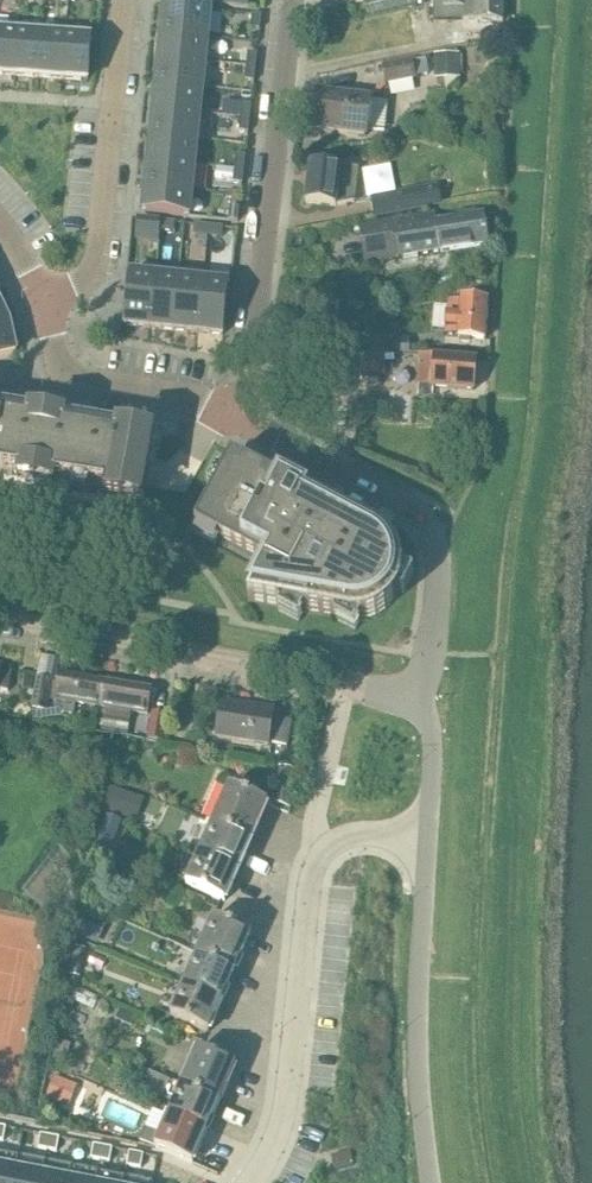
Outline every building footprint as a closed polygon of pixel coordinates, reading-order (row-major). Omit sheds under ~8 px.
[(434,17),(444,17),(463,18),(503,20),(504,0),(434,0),(434,17)] [(208,37),(211,11),(164,6),(162,32),(208,37)] [(262,16),(252,15),(251,29),(260,30),(262,16)] [(16,77),(20,33),(0,31),(0,76),(16,77)] [(205,63),(208,37),(162,32),(159,58),(205,63)] [(20,33),(16,77),(41,80),(44,34),(20,33)] [(44,34),(41,80),(66,80),(69,36),(44,34)] [(69,36),(66,80),(92,82),(95,38),(69,36)] [(256,68),(257,54),(248,53),(246,67),(256,68)] [(435,55),(435,78),(460,78),(460,55),(435,55)] [(203,88),(205,63),(159,58),(156,83),(203,88)] [(385,84),(425,77),(422,60),(382,68),(385,84)] [(254,82),(256,68),(246,67),(245,81),(254,82)] [(200,114),(203,88),(156,83),(154,109),(200,114)] [(368,137),(372,99),(318,93),(313,131),(368,137)] [(250,119),(252,105),(242,104),(241,118),(250,119)] [(197,139),(200,114),(154,109),(151,134),(197,139)] [(248,133),(250,119),(241,118),(239,132),(248,133)] [(195,165),(197,139),(151,134),(148,160),(195,165)] [(244,170),(246,156),(236,155),(235,169),(244,170)] [(192,190),(195,165),(148,160),(146,185),(192,190)] [(310,163),(305,203),(338,207),(355,201),(357,185),(359,169),(342,167),(310,163)] [(242,184),(244,170),(235,169),(233,183),(242,184)] [(189,217),(192,190),(146,185),(143,212),(189,217)] [(376,218),(441,205),(437,185),(372,197),(376,218)] [(238,222),(240,208),(230,206),(229,221),(238,222)] [(437,223),(436,213),(360,226),(366,264),(398,259),(488,245),(484,215),(437,223)] [(147,220),(146,229),(160,231),(161,221),(147,220)] [(174,232),(175,223),(161,221),(160,231),(174,232)] [(208,235),(209,226),(195,225),(194,234),(208,235)] [(222,237),(223,227),(209,226),(208,235),(222,237)] [(150,328),(155,276),(130,274),(125,325),(150,328)] [(174,331),(179,279),(155,276),(150,328),(174,331)] [(198,333),(203,281),(179,279),(174,331),(198,333)] [(223,336),(228,284),(203,281),(198,333),(223,336)] [(487,302),(460,300),(460,301),(447,300),(446,315),(445,330),(458,331),(457,337),(485,339),(487,302)] [(10,326),(0,305),(0,329),(10,326)] [(0,329),(0,358),(18,355),(10,326),(0,329)] [(474,390),(476,360),(433,356),(419,356),(417,386),(474,390)] [(7,395),(0,394),(0,470),(1,470),(0,476),(0,488),(141,513),(146,486),(149,472),(150,461),(155,434),(141,432),(29,412),(5,408),(7,395)] [(282,482),(232,457),(196,527),(268,564),(249,602),(281,608),(279,612),(299,622),(304,612),(336,618),(335,620),(356,630),(361,620),(365,620),(369,619),(373,618),(377,616),(380,614),(384,612),(387,609),(390,606),(393,603),(395,600),(397,596),(399,593),(401,589),(402,585),(403,581),(403,577),(404,573),(403,569),(403,564),(402,560),(400,557),(399,553),(397,549),(395,546),(392,542),(389,539),(386,537),(383,534),(379,532),(305,494),(308,487),(286,475),(282,482)] [(55,658),(41,655),(37,679),(51,681),(55,658)] [(0,666),(0,690),(8,692),(12,669),(0,667),(0,666)] [(105,709),(109,684),(71,677),(71,678),(60,676),(54,712),(74,715),(75,704),(105,709)] [(26,677),(24,687),(31,688),(33,678),(26,677)] [(46,711),(51,681),(37,679),(31,709),(46,711)] [(109,684),(105,709),(104,718),(131,723),(132,713),(134,714),(134,712),(147,714),(151,692),(137,690),(138,689),(109,684)] [(268,748),(274,710),(222,702),(216,740),(268,748)] [(162,742),(167,716),(153,714),(148,739),(162,742)] [(287,745),(291,720),(277,718),(272,743),(287,745)] [(110,786),(101,809),(124,817),(132,794),(110,786)] [(215,821),(252,837),(266,805),(230,789),(215,821)] [(106,814),(93,849),(107,855),(121,819),(106,814)] [(238,869),(252,837),(215,821),(201,853),(238,869)] [(238,869),(201,853),(187,884),(223,900),(224,901),(238,869)] [(75,935),(97,945),(108,920),(86,910),(75,935)] [(214,919),(200,951),(237,968),(251,936),(214,919)] [(74,947),(69,976),(81,978),(86,949),(74,947)] [(200,951),(185,984),(222,1000),(237,968),(200,951)] [(185,984),(171,1016),(208,1032),(222,1000),(185,984)] [(128,1012),(123,1023),(131,1027),(136,1016),(128,1012)] [(59,1040),(55,1054),(67,1057),(71,1043),(59,1040)] [(197,1050),(181,1086),(219,1103),(235,1067),(201,1052),(200,1051),(197,1050)] [(54,1076),(46,1099),(69,1107),(77,1084),(54,1076)] [(181,1086),(168,1115),(206,1132),(219,1103),(181,1086)] [(145,1127),(139,1140),(148,1144),(154,1147),(163,1151),(192,1163),(205,1134),(206,1132),(168,1115),(167,1117),(160,1134),(145,1127)] [(40,1134),(37,1149),(46,1150),(49,1136),(40,1134)] [(49,1136),(46,1150),(56,1152),(58,1138),(49,1136)] [(93,1144),(91,1159),(100,1160),(103,1146),(93,1144)] [(103,1146),(100,1160),(109,1162),(112,1148),(103,1146)] [(129,1152),(126,1166),(140,1169),(143,1154),(129,1152)] [(350,1152),(331,1157),(335,1171),(353,1166),(350,1152)] [(19,1156),(0,1153),(0,1182),(14,1182),(19,1156)] [(14,1182),(41,1182),(45,1162),(19,1156),(14,1182)] [(41,1182),(68,1182),(71,1167),(45,1162),(41,1182)] [(68,1182),(96,1182),(98,1172),(71,1167),(68,1182)] [(96,1182),(123,1182),(124,1177),(98,1172),(96,1182)]
